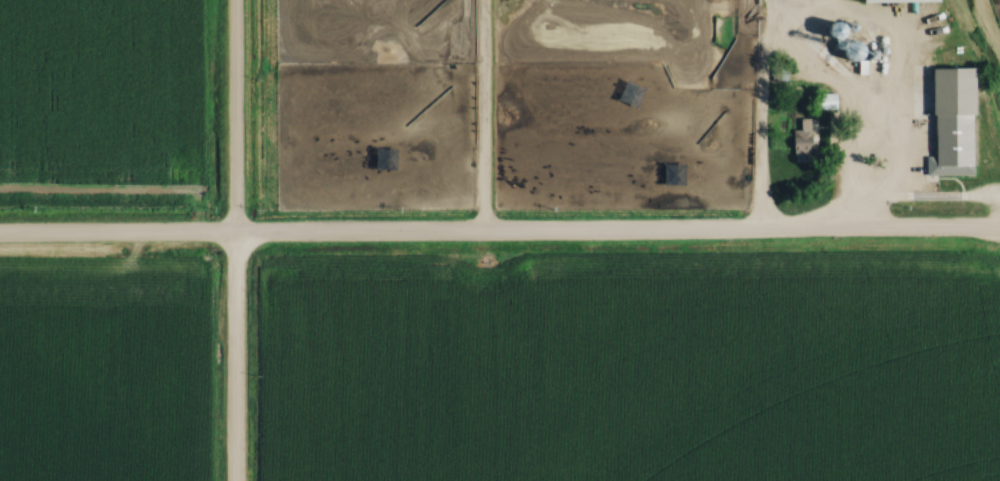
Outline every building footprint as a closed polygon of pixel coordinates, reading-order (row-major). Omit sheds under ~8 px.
[(928,69),(928,157),(924,157),(924,176),(972,175),(971,69),(928,69)] [(834,109),(834,94),(817,94),(817,109),(834,109)] [(809,156),(809,119),(797,119),(797,131),(787,131),(787,156),(809,156)]
